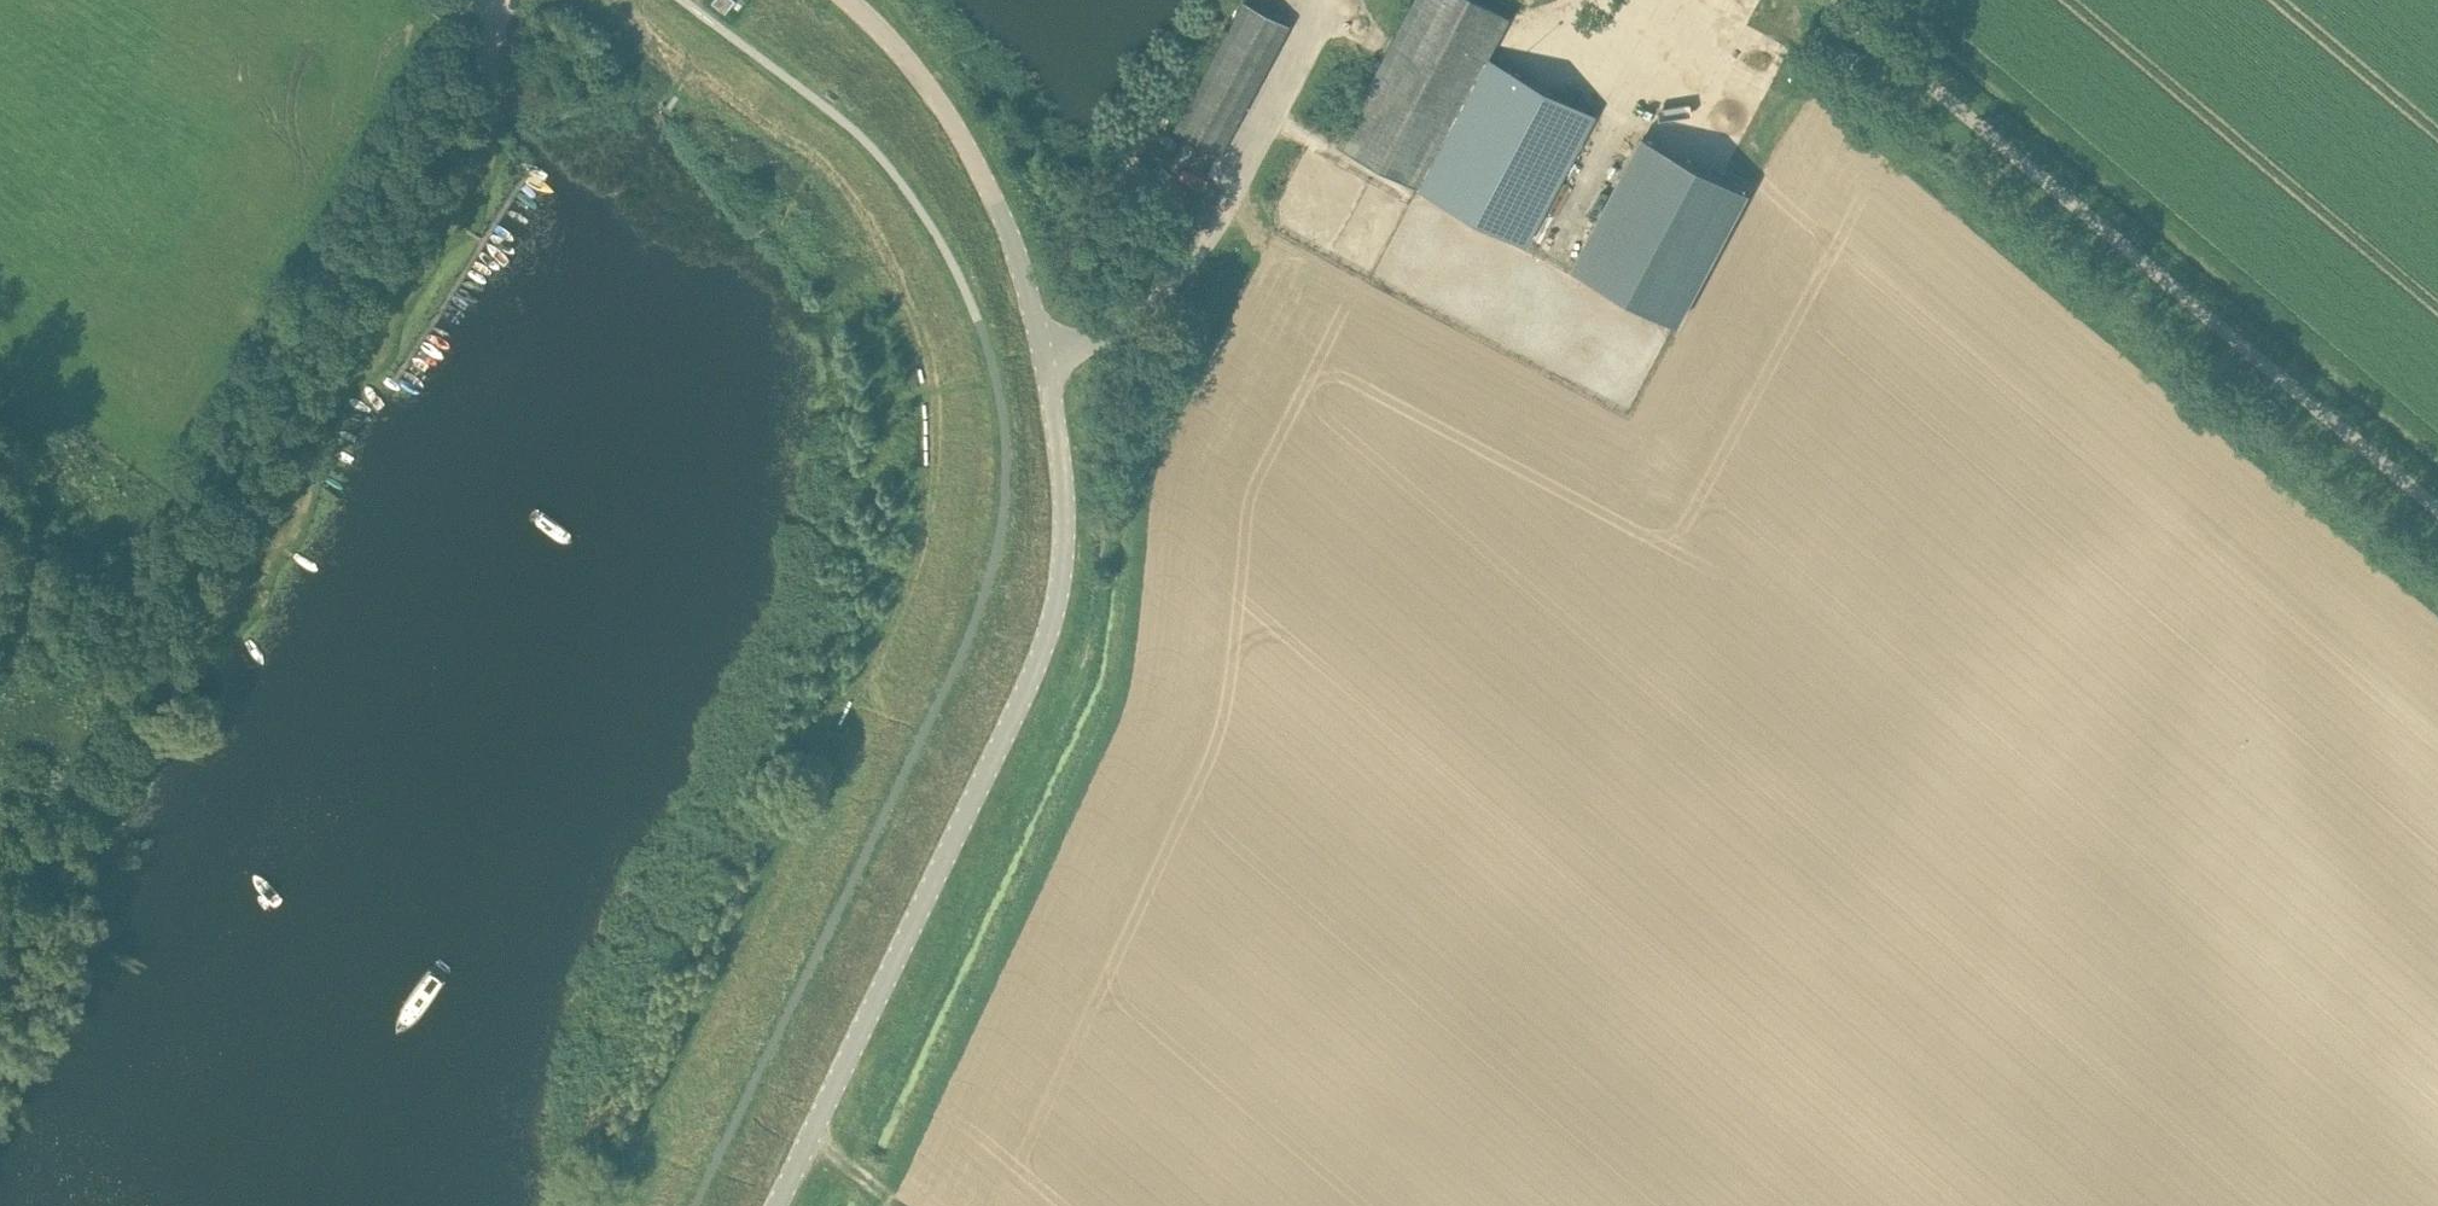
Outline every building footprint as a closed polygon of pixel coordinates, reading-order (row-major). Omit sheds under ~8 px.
[(725,13),(734,0),(713,0),(711,2),(725,13)] [(1237,9),(1175,128),(1218,151),(1286,23),(1243,0),(1242,0),(1237,9)] [(1383,58),(1337,143),(1525,244),(1594,114),(1485,56),(1507,14),(1481,0),(1414,0),(1383,58)] [(1643,134),(1572,269),(1674,323),(1745,188),(1643,134)]
